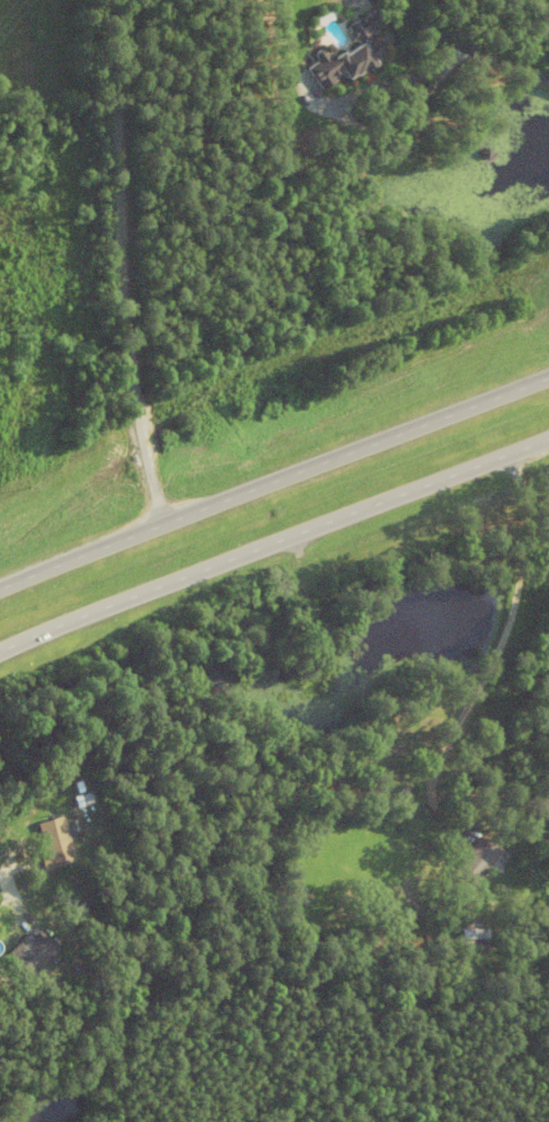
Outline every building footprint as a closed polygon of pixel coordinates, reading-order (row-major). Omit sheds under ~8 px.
[(389,65),(376,37),(388,32),(380,13),(348,27),(358,50),(330,61),(325,51),(315,55),(319,64),(309,69),(320,92),(348,79),(350,82),(389,65)] [(37,834),(44,874),(79,867),(72,828),(37,834)] [(476,889),(505,853),(484,837),(455,872),(476,889)] [(479,931),(479,921),(462,921),(462,942),(487,942),(487,931),(479,931)] [(32,982),(58,953),(34,931),(8,960),(32,982)]
